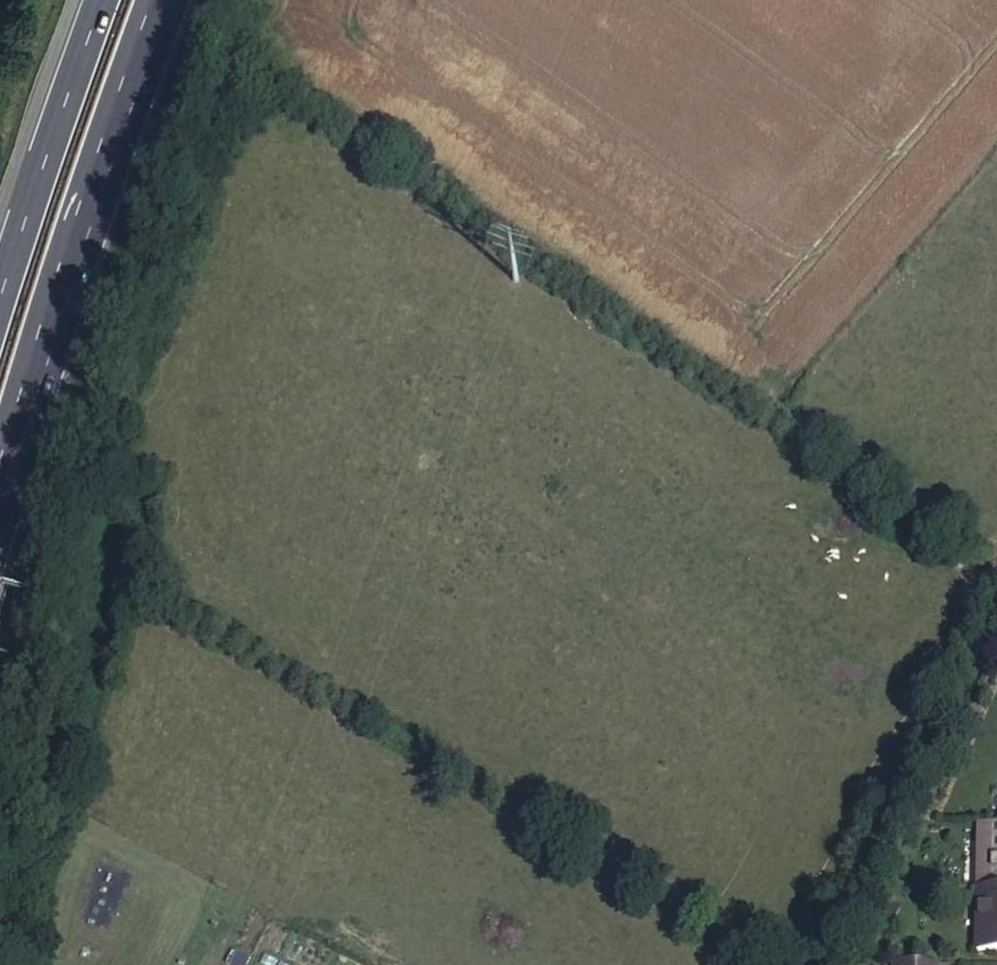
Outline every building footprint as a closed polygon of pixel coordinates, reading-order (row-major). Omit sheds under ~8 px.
[(987,824),(972,824),(970,888),(985,888),(987,824)] [(987,824),(985,888),(996,888),(996,825),(987,824)] [(970,888),(968,953),(996,953),(996,888),(985,888),(970,888)]
